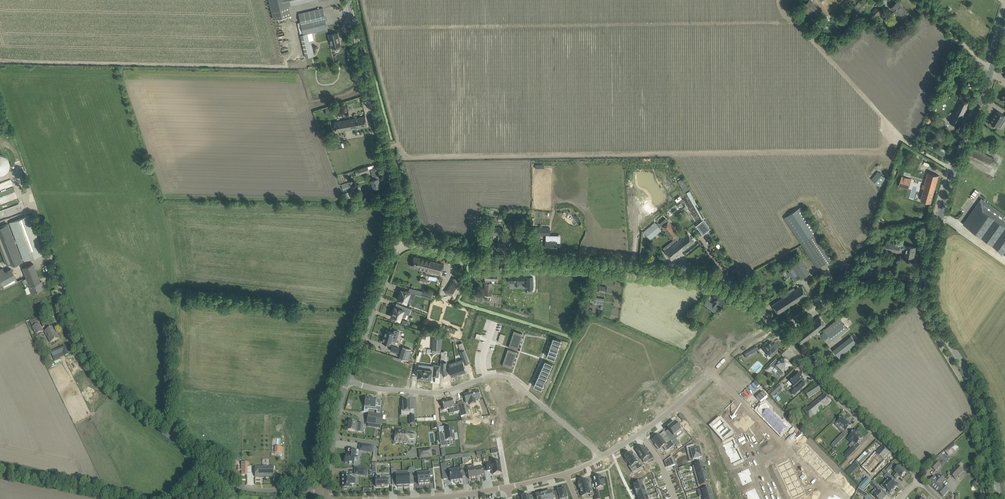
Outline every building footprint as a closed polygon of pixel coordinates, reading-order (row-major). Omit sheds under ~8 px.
[(272,10),(312,0),(269,0),(272,10)] [(801,8),(814,21),(822,13),(810,0),(801,8)] [(900,18),(903,15),(907,12),(903,7),(902,8),(897,2),(891,7),(894,11),(893,12),(893,14),(895,16),(896,16),(897,15),(900,18)] [(882,11),(877,7),(870,13),(875,18),(882,11)] [(309,33),(323,30),(328,28),(323,8),(299,13),(301,22),(297,23),(301,35),(306,57),(314,55),(309,33)] [(331,47),(337,46),(340,45),(337,32),(329,34),(331,47)] [(970,102),(966,100),(961,97),(949,122),(958,126),(970,102)] [(327,114),(338,113),(337,106),(326,108),(327,114)] [(1000,128),(1004,120),(1004,116),(998,111),(991,122),(991,123),(994,126),(995,125),(998,127),(998,126),(1000,128)] [(350,119),(351,129),(367,126),(365,116),(350,119)] [(336,131),(351,129),(350,119),(334,122),(336,131)] [(980,151),(970,146),(965,155),(990,168),(994,159),(982,152),(983,151),(981,150),(980,151)] [(10,158),(0,156),(0,175),(4,176),(10,158)] [(373,188),(376,188),(380,186),(378,178),(379,178),(377,167),(371,169),(373,177),(375,176),(376,180),(372,181),(373,188)] [(886,178),(878,171),(871,179),(879,186),(886,178)] [(939,175),(934,174),(928,172),(924,184),(923,184),(922,189),(924,189),(922,194),(921,194),(921,196),(922,196),(921,200),(931,203),(939,175)] [(911,179),(902,176),(899,186),(908,189),(911,179)] [(351,181),(341,184),(343,190),(353,187),(351,181)] [(903,193),(896,187),(887,196),(894,202),(903,193)] [(963,224),(967,227),(970,229),(1004,253),(1004,215),(986,201),(981,198),(963,224)] [(834,257),(831,253),(801,206),(784,218),(808,255),(817,268),(834,257)] [(33,228),(29,215),(9,222),(14,235),(15,234),(17,240),(15,240),(16,244),(18,243),(24,261),(43,254),(34,229),(33,228)] [(703,234),(710,229),(703,220),(696,225),(703,234)] [(655,222),(643,232),(648,237),(659,227),(655,222)] [(668,222),(662,227),(671,238),(673,237),(675,239),(674,239),(683,250),(694,241),(691,237),(687,232),(680,239),(676,234),(678,233),(668,222)] [(0,227),(0,249),(5,260),(6,265),(11,263),(14,265),(23,261),(16,244),(15,240),(8,224),(0,227)] [(556,248),(557,243),(557,241),(549,241),(549,227),(535,227),(535,235),(546,235),(546,241),(545,241),(545,248),(556,248)] [(674,239),(663,248),(665,251),(672,260),(683,250),(674,239)] [(899,254),(900,245),(901,243),(887,241),(887,242),(885,251),(899,254)] [(915,247),(907,246),(903,245),(903,249),(907,250),(906,255),(914,257),(915,247)] [(414,256),(411,266),(441,274),(444,264),(414,256)] [(801,259),(787,268),(789,271),(788,272),(792,278),(795,276),(798,280),(800,278),(800,279),(810,273),(801,259)] [(27,278),(22,280),(26,288),(25,289),(26,291),(27,294),(30,293),(39,289),(44,288),(41,281),(40,281),(34,266),(33,264),(29,265),(23,268),(27,278)] [(18,281),(11,268),(5,271),(3,268),(0,269),(0,291),(18,281)] [(485,283),(484,295),(492,296),(493,283),(490,283),(490,280),(497,280),(497,278),(497,273),(486,272),(485,277),(485,279),(486,279),(485,283)] [(523,273),(509,273),(510,282),(524,282),(523,273)] [(446,289),(444,292),(447,294),(448,293),(453,296),(452,297),(455,298),(457,296),(456,295),(458,292),(459,293),(462,290),(460,289),(462,285),(463,286),(464,284),(453,277),(452,279),(453,279),(447,289),(446,289)] [(787,295),(784,297),(772,305),(778,313),(807,294),(801,286),(795,290),(794,287),(786,292),(787,295)] [(398,295),(397,298),(398,299),(397,299),(406,303),(407,302),(408,302),(410,298),(412,293),(406,290),(405,291),(401,289),(399,295),(398,295)] [(721,305),(722,304),(725,300),(719,295),(715,300),(712,303),(707,299),(704,303),(708,306),(715,312),(718,308),(715,306),(718,302),(721,305)] [(395,306),(391,317),(400,320),(401,316),(403,317),(405,310),(410,312),(411,308),(401,305),(400,304),(399,308),(395,306)] [(801,343),(813,334),(825,324),(819,316),(812,321),(813,322),(810,324),(810,323),(796,334),(797,335),(795,336),(801,343)] [(30,320),(30,321),(32,326),(39,323),(36,317),(30,320)] [(839,318),(828,327),(823,330),(831,341),(847,329),(839,318)] [(33,327),(36,335),(43,332),(39,324),(33,327)] [(50,343),(55,340),(60,338),(58,334),(57,334),(56,332),(57,332),(56,331),(54,327),(44,332),(46,335),(47,335),(50,343)] [(386,330),(382,342),(387,343),(390,344),(394,332),(391,331),(386,330)] [(797,335),(796,334),(792,330),(787,334),(791,339),(795,336),(797,335)] [(839,358),(858,345),(851,336),(833,349),(839,358)] [(433,337),(432,349),(441,349),(441,337),(433,337)] [(770,344),(768,342),(763,347),(764,349),(770,356),(773,353),(774,354),(775,354),(776,353),(777,352),(777,351),(776,350),(777,350),(776,349),(777,348),(773,344),(773,345),(771,343),(770,344)] [(63,351),(66,356),(69,355),(65,346),(51,352),(52,356),(63,351)] [(403,346),(399,357),(408,360),(411,353),(412,353),(412,351),(411,351),(412,349),(403,346)] [(753,353),(760,349),(758,346),(751,350),(751,351),(746,354),(748,356),(753,353)] [(457,363),(448,367),(451,376),(466,371),(461,359),(456,361),(457,363)] [(787,363),(788,362),(785,359),(783,362),(782,361),(779,364),(778,363),(774,367),(783,376),(784,374),(785,375),(788,372),(787,371),(792,367),(787,363)] [(745,370),(745,371),(745,370),(739,364),(738,364),(739,364),(737,366),(735,364),(734,364),(735,365),(730,369),(741,380),(737,376),(741,372),(742,373),(745,370)] [(418,368),(417,376),(431,378),(431,375),(433,375),(433,376),(438,376),(439,366),(434,365),(433,371),(432,370),(432,369),(428,369),(428,366),(422,365),(421,368),(418,368)] [(768,375),(774,369),(770,366),(765,371),(768,375)] [(741,381),(741,380),(730,369),(726,373),(725,373),(730,378),(728,380),(727,380),(733,386),(733,385),(736,383),(735,381),(738,378),(741,381)] [(796,372),(789,380),(794,386),(792,388),(797,393),(805,385),(802,382),(801,382),(800,381),(802,378),(796,372)] [(809,398),(821,390),(817,384),(805,392),(809,398)] [(712,392),(707,396),(715,404),(723,396),(722,396),(724,394),(722,391),(718,388),(716,385),(711,390),(712,392)] [(470,393),(464,394),(466,403),(470,402),(471,404),(477,403),(477,400),(480,400),(478,391),(472,392),(469,392),(470,393)] [(810,420),(828,405),(832,402),(825,394),(804,411),(810,420)] [(366,398),(365,406),(368,407),(368,410),(377,411),(376,414),(380,414),(381,407),(375,406),(376,399),(366,398)] [(443,405),(442,405),(443,410),(444,410),(453,408),(454,413),(459,412),(458,405),(454,406),(452,399),(448,400),(442,402),(443,405)] [(702,399),(695,405),(704,413),(710,407),(715,413),(718,410),(712,403),(709,406),(702,399)] [(403,407),(401,407),(401,412),(406,412),(406,414),(410,414),(410,401),(407,402),(407,401),(404,401),(404,402),(403,402),(403,407)] [(463,401),(457,403),(461,417),(467,415),(463,401)] [(764,404),(757,411),(762,416),(769,409),(764,404)] [(480,409),(475,410),(476,417),(482,417),(481,415),(484,414),(484,416),(490,415),(489,408),(483,409),(483,407),(480,408),(480,409)] [(769,409),(762,416),(767,421),(774,414),(769,409)] [(368,413),(367,423),(382,425),(383,415),(369,413),(368,413)] [(774,414),(767,421),(771,426),(778,419),(774,414)] [(748,415),(743,420),(750,427),(754,422),(748,415)] [(838,428),(844,434),(852,425),(843,417),(841,419),(840,419),(838,421),(838,422),(837,423),(841,426),(838,428)] [(778,419),(771,426),(776,430),(783,423),(778,419)] [(736,422),(734,424),(738,428),(741,426),(746,431),(750,427),(743,420),(739,424),(736,422)] [(719,421),(712,427),(713,427),(716,431),(723,425),(719,421)] [(349,422),(348,430),(361,432),(362,432),(364,424),(349,422)] [(675,422),(667,428),(672,434),(668,437),(675,445),(676,447),(680,444),(674,436),(681,430),(675,422)] [(783,423),(776,430),(781,435),(788,428),(783,423)] [(723,425),(716,431),(720,435),(727,429),(723,425)] [(445,434),(440,435),(441,447),(450,445),(450,440),(455,439),(457,438),(457,433),(454,434),(453,428),(452,428),(452,427),(448,427),(448,428),(444,429),(445,434)] [(727,429),(720,435),(723,439),(723,440),(730,434),(727,429)] [(394,435),(394,437),(395,438),(394,441),(395,441),(396,443),(398,443),(399,442),(404,443),(404,444),(407,444),(407,443),(409,443),(410,438),(413,439),(415,438),(415,435),(414,434),(411,433),(405,433),(402,432),(402,430),(397,430),(397,431),(396,431),(395,435),(394,435)] [(857,431),(856,431),(854,433),(853,432),(851,434),(851,435),(849,437),(850,438),(848,440),(852,444),(853,442),(857,445),(863,438),(859,434),(859,433),(857,431)] [(658,435),(652,440),(656,444),(654,445),(658,450),(659,449),(663,446),(665,448),(667,446),(669,449),(675,445),(668,437),(667,436),(663,439),(662,437),(661,438),(658,435)] [(731,441),(722,445),(723,445),(725,450),(733,446),(731,441)] [(360,444),(359,451),(371,453),(372,445),(360,444)] [(954,444),(952,446),(944,453),(948,457),(958,448),(954,444)] [(694,445),(686,447),(687,452),(690,451),(693,461),(699,459),(699,458),(701,458),(700,454),(700,452),(699,452),(699,448),(695,449),(694,445)] [(806,445),(798,453),(803,457),(811,449),(806,445)] [(646,458),(649,461),(654,458),(650,452),(647,453),(644,449),(642,446),(636,450),(642,460),(646,458)] [(725,450),(727,455),(736,451),(733,446),(725,450)] [(844,455),(848,459),(856,450),(853,447),(844,455)] [(871,475),(891,454),(883,447),(863,468),(871,475)] [(345,457),(344,461),(345,461),(345,463),(349,463),(349,464),(354,465),(354,460),(357,461),(358,456),(355,456),(356,450),(348,449),(347,454),(348,454),(348,456),(346,456),(346,457),(345,457)] [(431,449),(419,450),(420,458),(432,457),(431,449)] [(811,449),(803,457),(807,462),(813,457),(811,455),(814,452),(811,449)] [(736,451),(727,455),(730,460),(738,456),(736,451)] [(856,460),(860,464),(869,456),(865,452),(856,460)] [(631,470),(635,467),(638,470),(643,466),(637,458),(634,460),(631,455),(630,454),(625,457),(626,459),(625,460),(627,464),(628,463),(630,466),(629,467),(631,470)] [(813,457),(807,462),(812,466),(820,458),(817,455),(814,458),(813,457)] [(672,456),(664,462),(667,468),(672,466),(675,465),(672,456)] [(738,456),(730,460),(732,465),(740,461),(738,456)] [(820,458),(812,466),(816,471),(822,466),(820,464),(823,461),(820,458)] [(789,459),(783,462),(787,470),(793,467),(789,459)] [(491,463),(486,464),(487,471),(492,470),(493,475),(502,473),(499,461),(491,462),(491,463)] [(935,471),(941,466),(936,461),(931,467),(935,471)] [(783,462),(776,464),(781,473),(787,470),(783,462)] [(703,463),(693,466),(694,471),(705,469),(705,468),(703,463)] [(891,463),(884,470),(887,472),(888,473),(894,466),(891,463)] [(446,464),(441,465),(443,479),(447,478),(446,473),(449,473),(451,482),(457,481),(455,469),(449,470),(449,467),(446,467),(446,464)] [(460,468),(455,469),(457,481),(462,480),(462,477),(461,471),(464,471),(463,465),(460,465),(460,468)] [(822,466),(816,471),(821,476),(829,468),(826,465),(823,467),(822,466)] [(956,480),(964,471),(958,465),(950,474),(956,480)] [(269,477),(274,477),(274,466),(269,466),(263,466),(255,466),(255,477),(263,477),(269,477)] [(480,468),(474,469),(476,478),(482,476),(482,474),(484,474),(483,466),(480,467),(480,468)] [(355,467),(354,475),(367,476),(368,469),(355,467)] [(793,467),(787,470),(790,476),(796,473),(793,467)] [(892,476),(896,479),(899,476),(902,478),(906,473),(899,467),(895,472),(896,472),(892,476)] [(467,468),(465,468),(466,472),(468,472),(469,479),(476,478),(474,469),(468,470),(467,468)] [(829,468),(821,476),(825,480),(834,472),(829,468)] [(429,471),(423,472),(424,484),(430,484),(430,476),(434,476),(433,469),(429,470),(429,471)] [(645,469),(634,476),(637,481),(648,475),(645,469)] [(705,469),(694,471),(696,477),(706,474),(705,469)] [(747,469),(737,474),(738,474),(740,479),(740,480),(750,475),(747,469)] [(787,470),(781,473),(783,479),(790,476),(787,470)] [(417,471),(413,471),(414,478),(418,477),(418,485),(424,484),(423,472),(418,472),(417,471)] [(409,474),(403,475),(403,486),(405,486),(405,487),(408,487),(408,486),(410,486),(409,480),(413,480),(412,472),(409,472),(409,474)] [(396,473),(393,473),(393,478),(393,481),(396,481),(397,486),(398,486),(398,487),(402,487),(402,486),(403,486),(403,475),(396,475),(396,473)] [(796,473),(790,476),(792,482),(798,480),(796,473)] [(887,480),(881,486),(885,490),(886,489),(890,493),(891,493),(892,493),(894,491),(894,490),(897,486),(893,483),(896,480),(888,473),(884,477),(887,480)] [(351,474),(342,474),(343,488),(344,489),(347,489),(347,488),(352,488),(352,483),(355,483),(355,478),(352,478),(351,474)] [(706,474),(696,477),(697,482),(707,479),(706,474)] [(597,477),(593,478),(596,489),(603,487),(603,485),(605,485),(603,478),(601,478),(601,476),(600,476),(600,475),(597,476),(597,477)] [(740,479),(743,486),(753,481),(750,475),(740,480),(740,479)] [(935,490),(942,483),(945,479),(941,475),(937,479),(935,477),(932,480),(928,483),(935,490)] [(380,480),(376,480),(376,487),(381,487),(384,487),(384,486),(388,486),(388,485),(391,484),(390,476),(380,477),(380,480)] [(790,476),(783,479),(786,485),(792,482),(790,476)] [(707,479),(697,482),(698,487),(709,484),(707,479)] [(798,480),(792,482),(795,488),(801,486),(798,480)] [(579,484),(578,484),(579,489),(580,489),(581,493),(589,491),(590,496),(594,496),(591,485),(588,486),(587,481),(584,482),(584,481),(578,482),(579,484)] [(643,481),(633,485),(635,490),(645,486),(643,481)] [(874,496),(877,498),(885,498),(886,498),(885,497),(881,494),(884,491),(873,481),(870,484),(876,489),(874,490),(877,493),(874,496)] [(792,482),(786,485),(789,491),(795,488),(792,482)] [(943,497),(947,494),(950,491),(942,483),(935,490),(943,497)] [(645,486),(635,490),(637,495),(647,491),(645,486)] [(801,486),(795,488),(799,497),(805,494),(801,486)] [(556,496),(557,498),(567,498),(567,497),(568,497),(567,493),(566,494),(565,489),(564,489),(564,488),(561,489),(561,490),(558,491),(559,495),(556,496)] [(710,488),(701,491),(703,496),(702,496),(712,494),(710,488)] [(789,491),(793,498),(795,498),(799,497),(795,488),(789,491)] [(753,489),(745,493),(748,498),(756,494),(753,489)] [(861,495),(866,498),(872,498),(863,490),(861,495)] [(543,493),(545,498),(556,498),(555,497),(552,498),(551,492),(549,492),(549,491),(546,492),(546,493),(543,493)] [(637,495),(638,498),(640,498),(649,496),(649,495),(647,496),(645,492),(647,491),(637,495)]
